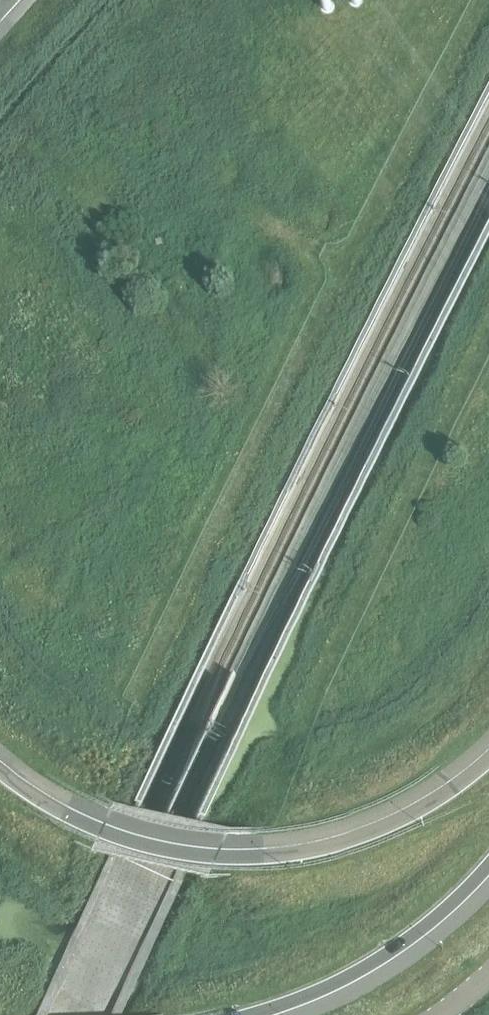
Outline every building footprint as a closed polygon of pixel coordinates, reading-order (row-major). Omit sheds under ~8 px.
[(466,132),(340,379),(149,778),(126,825),(39,1014),(126,1014),(194,863),(197,856),(208,831),(269,696),(297,636),(324,581),(445,343),(488,257),(488,237),(401,408),(291,631),(189,852),(172,844),(162,840),(185,795),(239,682),(234,680),(180,793),(158,838),(147,834),(135,829),(158,782),(349,383),(474,137),(488,109),(488,88),(466,132)]
